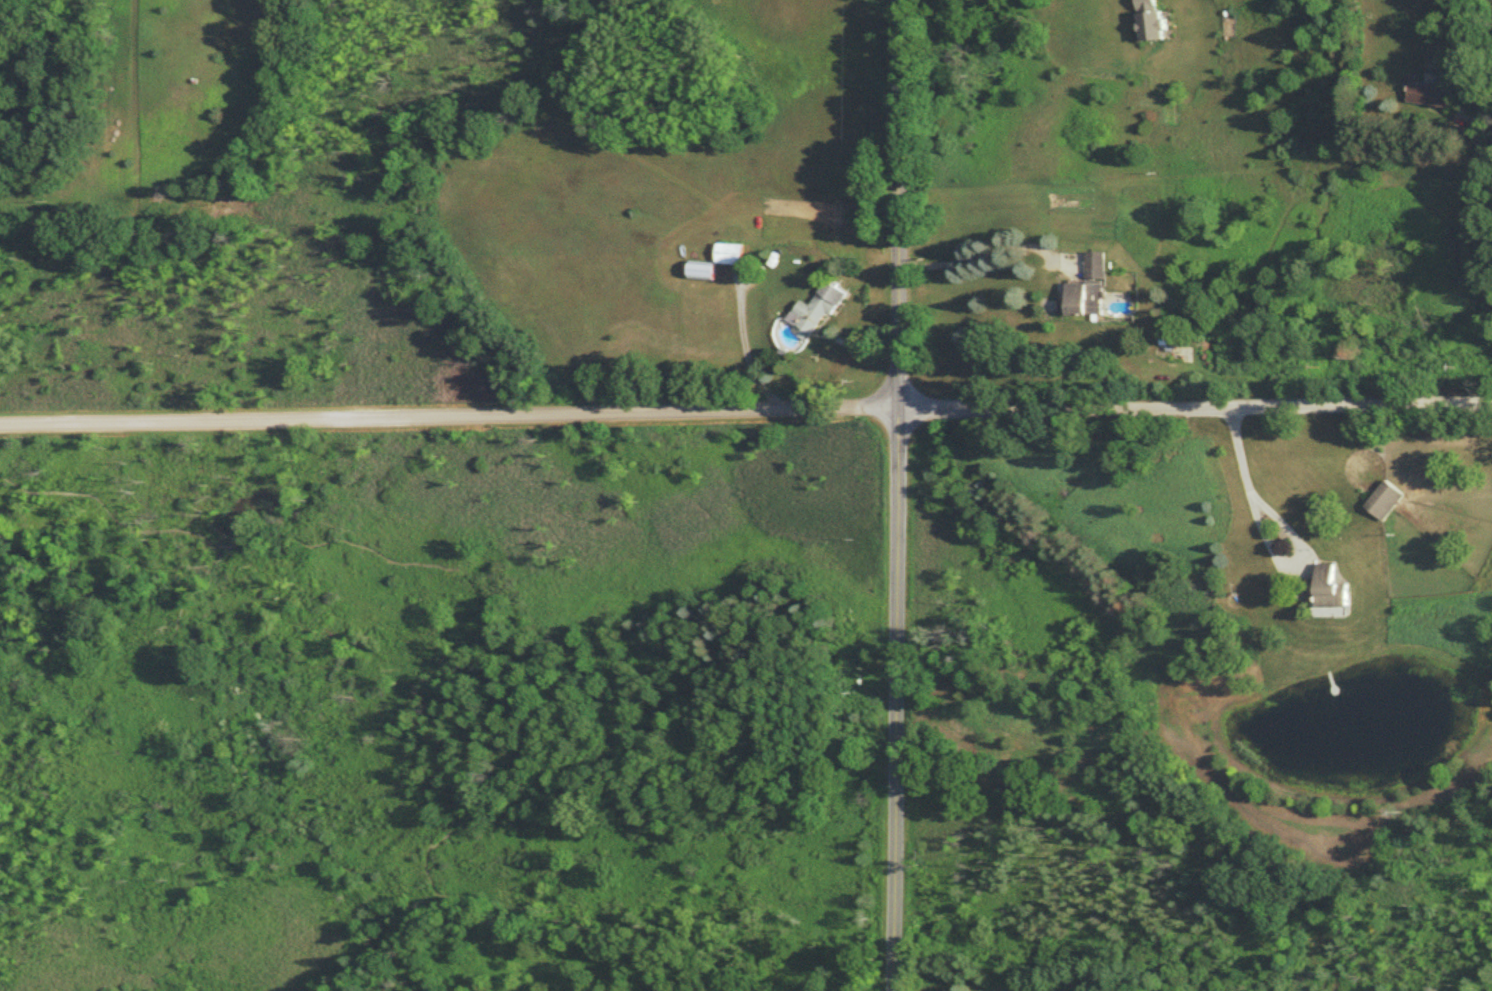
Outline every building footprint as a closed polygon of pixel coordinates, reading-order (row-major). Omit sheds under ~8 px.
[(1160,0),(1139,0),(1141,43),(1163,41),(1160,0)] [(1455,89),(1412,83),(1409,105),(1453,110),(1455,89)] [(689,280),(715,282),(716,266),(742,267),(743,246),(717,245),(716,265),(690,263),(689,280)] [(1069,317),(1106,317),(1107,254),(1087,253),(1087,285),(1069,284),(1069,317)] [(845,293),(828,282),(812,307),(802,301),(790,321),(798,326),(794,333),(813,345),(845,293)] [(1366,509),(1384,523),(1405,497),(1387,482),(1366,509)] [(1318,566),(1318,610),(1348,610),(1348,586),(1335,586),(1335,566),(1318,566)]
